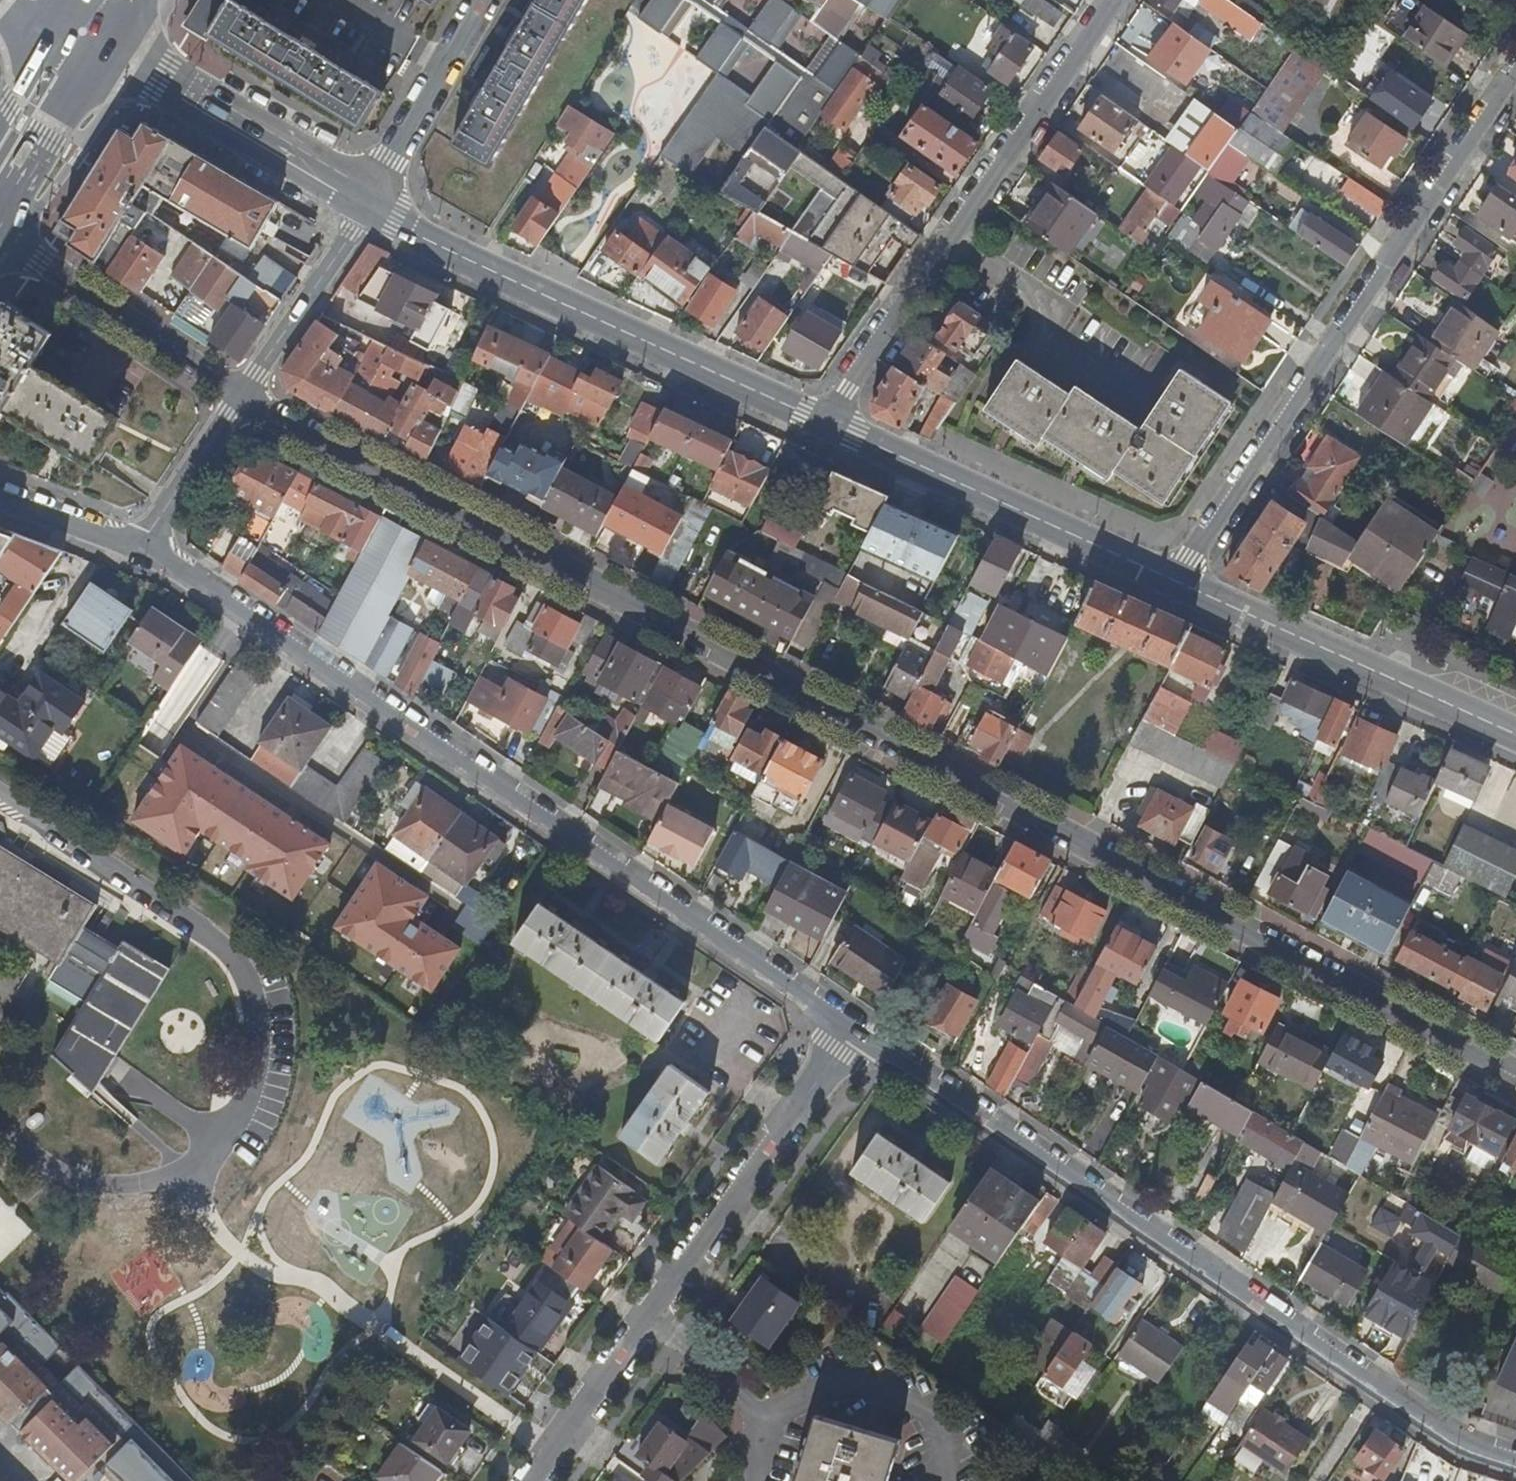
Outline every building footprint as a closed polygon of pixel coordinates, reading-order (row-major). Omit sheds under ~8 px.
[(194,16),(199,35),(212,44),(213,43),(358,133),(357,134),(358,135),(383,97),(348,75),(348,74),(330,63),(329,64),(286,38),(287,37),(269,25),(268,27),(234,6),(237,0),(204,0),(194,16)] [(434,13),(434,14),(435,15),(444,0),(414,0),(434,13)] [(452,152),(491,175),(492,173),(490,172),(591,0),(544,0),(522,37),(515,33),(505,50),(512,54),(486,99),(479,94),(468,113),(475,117),(456,151),(454,150),(452,152)] [(803,158),(799,155),(824,120),(861,67),(838,51),(865,12),(889,27),(908,0),(850,0),(849,2),(846,0),(830,0),(808,31),(829,45),(809,75),(781,55),(801,26),(772,5),(751,35),(723,15),(733,0),(656,0),(635,29),(665,50),(692,14),(719,33),(694,69),(716,84),(725,90),(750,55),(779,74),(799,88),(760,143),(745,164),(719,200),(746,216),(754,221),(756,217),(760,220),(792,174),(803,158)] [(1047,27),(1055,14),(1036,0),(1030,0),(1023,10),(1047,27)] [(1159,5),(1175,17),(1176,16),(1187,0),(1162,0),(1159,5)] [(1176,16),(1181,19),(1194,2),(1192,0),(1187,0),(1176,16)] [(1194,2),(1201,7),(1198,11),(1203,14),(1209,18),(1251,48),(1263,31),(1243,18),(1234,11),(1218,0),(1192,0),(1194,2)] [(1249,0),(1242,0),(1234,11),(1243,18),(1253,3),(1249,0)] [(1328,12),(1334,0),(1304,0),(1328,12)] [(1407,3),(1384,37),(1444,76),(1467,41),(1407,3)] [(1072,26),(1055,14),(1047,27),(1063,38),(1072,26)] [(1209,18),(1203,14),(1200,19),(1206,23),(1209,18)] [(1187,24),(1180,34),(1183,36),(1187,39),(1208,54),(1214,46),(1196,33),(1197,31),(1187,24)] [(1033,55),(1004,35),(990,55),(1001,63),(991,77),(1009,89),(1033,55)] [(1162,73),(1187,39),(1183,36),(1158,70),(1162,73)] [(1208,54),(1187,39),(1162,73),(1191,94),(1216,59),(1208,54)] [(1280,140),(1325,75),(1296,54),(1250,120),(1280,140)] [(861,67),(824,120),(846,135),(876,92),(884,80),(862,65),(861,67)] [(718,146),(745,164),(760,143),(799,88),(779,74),(753,110),(725,90),(716,84),(687,125),(718,146)] [(992,97),(961,76),(940,107),(972,128),(992,97)] [(1345,76),(1340,85),(1351,93),(1357,84),(1345,76)] [(1431,109),(1397,86),(1382,109),(1416,133),(1431,109)] [(1228,96),(1221,111),(1244,122),(1251,107),(1228,96)] [(1137,126),(1104,104),(1082,136),(1114,159),(1137,126)] [(982,146),(928,110),(906,142),(959,178),(982,146)] [(617,138),(574,112),(563,129),(578,138),(571,149),(586,157),(592,146),(605,154),(617,138)] [(1215,123),(1202,115),(1180,148),(1192,156),(1215,123)] [(1250,120),(1229,151),(1249,164),(1274,180),(1294,149),(1280,140),(1250,120)] [(1389,120),(1382,132),(1390,137),(1398,126),(1389,120)] [(1207,176),(1234,137),(1215,123),(1192,156),(1188,162),(1207,176)] [(1382,132),(1368,123),(1348,153),(1382,175),(1391,161),(1384,157),(1391,145),(1396,148),(1393,153),(1400,157),(1406,147),(1390,137),(1382,132)] [(687,125),(660,164),(692,183),(718,146),(687,125)] [(151,216),(156,219),(167,202),(234,241),(227,253),(248,265),(250,266),(272,229),(284,207),(147,127),(137,143),(121,134),(94,178),(66,223),(80,232),(72,246),(111,272),(134,239),(141,229),(151,216)] [(1157,141),(1141,130),(1135,138),(1147,147),(1149,143),(1154,146),(1157,141)] [(1083,157),(1059,141),(1041,167),(1056,177),(1062,170),(1066,173),(1064,176),(1068,178),(1083,157)] [(1391,145),(1384,157),(1391,161),(1395,164),(1400,157),(1393,153),(1396,148),(1391,145)] [(586,157),(571,149),(569,153),(583,162),(586,157)] [(1228,196),(1249,164),(1229,151),(1207,182),(1228,196)] [(1141,153),(1131,168),(1138,173),(1148,158),(1141,153)] [(1173,154),(1146,194),(1150,197),(1172,213),(1200,173),(1173,154)] [(803,158),(792,174),(822,194),(839,206),(850,190),(840,183),(828,175),(803,158)] [(839,159),(828,175),(840,183),(851,167),(839,159)] [(515,234),(541,252),(594,174),(573,160),(540,208),(535,205),(515,234)] [(1388,211),(1325,169),(1317,181),(1334,193),(1379,223),(1388,211)] [(911,172),(883,213),(906,228),(910,231),(927,207),(932,209),(943,193),(911,172)] [(883,213),(850,190),(839,206),(822,194),(791,237),(795,239),(834,260),(870,280),(895,244),(906,228),(883,213)] [(704,191),(695,204),(708,213),(718,199),(704,191)] [(1108,228),(1054,191),(1026,232),(1079,269),(1108,228)] [(1500,191),(1479,221),(1515,246),(1515,202),(1500,191)] [(1207,208),(1193,228),(1205,236),(1198,246),(1215,257),(1239,224),(1248,211),(1222,193),(1210,209),(1207,208)] [(1172,213),(1150,197),(1121,237),(1153,259),(1158,251),(1145,243),(1158,223),(1171,232),(1181,219),(1172,213)] [(1248,211),(1239,224),(1245,229),(1255,215),(1248,211)] [(151,216),(141,229),(155,237),(158,232),(163,224),(156,219),(151,216)] [(754,221),(746,216),(733,234),(740,239),(754,221)] [(740,239),(736,244),(753,254),(762,241),(784,253),(795,239),(791,237),(760,220),(756,217),(754,221),(740,239)] [(1311,220),(1297,241),(1346,273),(1360,252),(1311,220)] [(1184,221),(1168,244),(1206,270),(1215,257),(1198,246),(1205,236),(1193,228),(1184,221)] [(163,224),(158,232),(171,240),(176,233),(163,224)] [(642,279),(668,243),(642,225),(627,245),(618,238),(604,257),(640,282),(642,279)] [(906,228),(895,244),(911,255),(923,239),(910,231),(906,228)] [(250,266),(248,265),(241,275),(285,303),(298,285),(262,264),(280,234),(272,229),(250,266)] [(186,239),(176,233),(171,240),(180,246),(186,239)] [(1498,257),(1467,237),(1457,251),(1468,259),(1456,277),(1445,270),(1434,285),(1466,306),(1498,257)] [(164,260),(134,239),(111,272),(142,292),(164,260)] [(196,245),(186,239),(180,246),(191,253),(196,245)] [(784,253),(778,262),(791,270),(795,264),(822,279),(834,260),(795,239),(784,253)] [(668,243),(642,279),(686,312),(713,276),(668,243)] [(216,259),(196,245),(191,253),(172,280),(193,293),(216,259)] [(374,247),(345,287),(362,299),(392,256),(374,247)] [(177,316),(202,332),(217,309),(223,313),(233,298),(254,310),(252,314),(237,305),(213,339),(246,361),(285,303),(241,275),(216,259),(193,293),(177,316)] [(440,298),(402,279),(385,313),(422,331),(416,344),(433,352),(452,312),(437,304),(440,298)] [(712,283),(690,316),(716,332),(737,299),(712,283)] [(1268,326),(1213,289),(1187,329),(1226,355),(1236,361),(1248,345),(1253,348),(1268,326)] [(768,356),(790,324),(762,304),(739,336),(768,356)] [(1460,366),(1477,377),(1502,338),(1455,306),(1443,323),(1447,326),(1433,348),(1460,366)] [(980,323),(961,310),(949,329),(938,344),(957,356),(960,351),(975,361),(988,343),(974,333),(980,323)] [(10,312),(0,328),(0,426),(8,414),(92,465),(119,421),(35,370),(53,340),(10,312)] [(798,334),(786,354),(821,373),(843,333),(811,316),(800,335),(798,334)] [(366,335),(388,340),(391,327),(370,321),(366,335)] [(341,338),(320,323),(286,372),(291,391),(393,445),(397,437),(404,441),(399,449),(429,465),(442,436),(430,430),(434,421),(431,419),(432,416),(441,422),(448,409),(453,412),(458,399),(432,383),(425,395),(416,390),(405,410),(391,403),(400,386),(382,376),(386,367),(420,384),(422,379),(427,381),(432,371),(377,344),(366,365),(350,356),(361,336),(347,329),(341,338)] [(1429,346),(1433,348),(1447,326),(1443,323),(1429,346)] [(554,358),(491,328),(476,359),(525,383),(511,410),(523,416),(536,392),(553,359),(554,358)] [(1429,346),(1421,341),(1395,383),(1433,407),(1460,366),(1433,348),(1429,346)] [(917,343),(896,373),(938,401),(947,388),(934,378),(945,362),(917,343)] [(591,377),(553,359),(536,392),(604,423),(612,406),(613,407),(624,382),(595,369),(591,377)] [(1231,409),(1182,377),(1143,436),(1077,393),(1072,401),(1020,367),(987,417),(1040,451),(1045,444),(1110,486),(1115,478),(1165,510),(1231,409)] [(975,381),(961,372),(942,401),(955,409),(975,381)] [(938,401),(896,373),(871,407),(874,420),(902,433),(923,394),(936,403),(938,401)] [(1395,383),(1385,377),(1358,420),(1405,451),(1433,407),(1395,383)] [(453,412),(450,418),(464,424),(477,394),(464,387),(458,399),(453,412)] [(679,392),(675,399),(698,410),(702,402),(679,392)] [(653,439),(669,409),(652,401),(635,432),(652,441),(653,439)] [(930,445),(955,409),(942,401),(941,403),(920,441),(930,445)] [(669,409),(653,439),(721,472),(731,451),(737,439),(670,408),(669,409)] [(505,449),(511,439),(523,416),(511,410),(509,409),(491,442),(471,431),(449,470),(484,489),(491,477),(505,449)] [(644,455),(652,441),(635,432),(619,463),(636,471),(644,455)] [(1300,485),(1290,500),(1308,513),(1320,521),(1360,463),(1329,443),(1309,472),(1319,478),(1310,491),(1300,485)] [(770,478),(821,502),(838,465),(788,444),(775,470),(770,478)] [(547,506),(566,470),(571,461),(554,452),(551,459),(526,446),(520,457),(546,471),(546,473),(533,499),(547,506)] [(525,494),(533,499),(546,473),(546,471),(520,457),(505,449),(491,477),(506,485),(509,480),(527,490),(525,494)] [(721,472),(714,485),(756,505),(770,478),(775,470),(752,459),(751,460),(731,451),(721,472)] [(291,495),(301,476),(258,454),(235,497),(259,510),(277,519),(291,495)] [(655,461),(644,455),(636,471),(647,477),(655,461)] [(636,471),(619,463),(614,473),(631,481),(636,471)] [(301,476),(291,495),(306,503),(321,475),(305,467),(301,476)] [(547,506),(545,509),(600,538),(609,521),(621,499),(566,470),(547,506)] [(890,501),(891,498),(836,473),(821,502),(818,507),(835,515),(838,510),(858,520),(855,525),(873,534),(890,501)] [(1495,482),(1483,473),(1478,481),(1471,492),(1484,500),(1495,482)] [(1471,492),(1478,481),(1471,477),(1468,481),(1458,474),(1453,482),(1470,493),(1471,492)] [(384,519),(321,485),(302,521),(355,549),(348,562),(358,567),(384,519)] [(621,499),(609,521),(668,553),(671,546),(685,521),(626,490),(621,499)] [(1290,500),(1285,497),(1276,509),(1300,525),(1308,513),(1290,500)] [(685,521),(671,546),(690,556),(698,539),(712,546),(728,516),(696,500),(685,521)] [(903,507),(890,501),(873,534),(867,545),(940,579),(962,534),(921,515),(916,524),(899,516),(903,507)] [(767,535),(796,549),(810,520),(776,503),(762,533),(767,535)] [(1360,548),(1351,559),(1403,593),(1438,541),(1386,507),(1360,548)] [(1320,521),(1308,513),(1300,525),(1276,509),(1275,508),(1227,579),(1263,595),(1293,548),(1292,548),(1296,543),(1308,551),(1309,550),(1321,523),(1321,522),(1320,521)] [(277,519),(259,510),(244,539),(262,549),(277,519)] [(388,511),(384,519),(401,528),(406,520),(388,511)] [(338,604),(323,632),(367,662),(391,616),(414,575),(430,544),(401,528),(384,519),(358,567),(338,604)] [(1351,559),(1360,548),(1321,523),(1309,550),(1345,568),(1351,559)] [(18,534),(0,527),(0,562),(18,534)] [(8,573),(21,582),(0,612),(0,635),(7,639),(66,551),(18,534),(0,562),(0,585),(8,573)] [(751,565),(729,554),(710,590),(799,638),(836,568),(796,549),(767,535),(751,565)] [(998,538),(974,584),(997,596),(1000,590),(1003,584),(1005,580),(1008,582),(1024,550),(998,538)] [(262,549),(244,539),(228,567),(246,579),(259,554),(262,549)] [(481,571),(430,544),(414,575),(439,588),(433,598),(459,613),(481,571)] [(671,592),(690,556),(671,546),(668,553),(653,582),(671,592)] [(259,554),(246,579),(281,604),(288,592),(297,598),(290,610),(323,632),(338,604),(259,554)] [(1473,562),(1461,588),(1500,606),(1488,633),(1509,643),(1515,628),(1515,569),(1507,566),(1503,575),(1473,562)] [(851,576),(836,568),(799,638),(795,643),(811,652),(838,600),(850,577),(851,576)] [(518,590),(481,571),(459,613),(454,623),(470,632),(479,616),(492,622),(486,635),(501,643),(522,601),(515,597),(518,590)] [(850,577),(838,600),(891,627),(913,638),(915,633),(925,614),(850,577)] [(92,582),(64,623),(91,642),(113,638),(133,611),(117,599),(120,595),(119,592),(116,589),(113,587),(109,587),(106,592),(92,582)] [(1095,582),(1077,626),(1170,669),(1189,635),(1193,628),(1095,582)] [(1003,584),(1000,590),(1008,594),(1011,589),(1003,584)] [(297,598),(288,592),(281,604),(290,610),(297,598)] [(951,628),(963,604),(951,599),(939,621),(951,628)] [(549,607),(540,602),(531,620),(539,625),(549,607)] [(982,643),(983,644),(1017,661),(1023,665),(1047,677),(1068,639),(1002,604),(982,643)] [(593,648),(605,625),(589,617),(584,625),(549,607),(539,625),(531,620),(527,626),(521,624),(509,647),(530,659),(535,651),(558,664),(554,670),(565,676),(572,665),(565,661),(576,640),(593,648)] [(154,608),(130,643),(165,668),(155,681),(172,694),(206,644),(154,608)] [(915,633),(941,647),(951,628),(939,621),(925,614),(915,633)] [(415,628),(391,616),(367,662),(389,677),(415,628)] [(907,650),(913,638),(891,627),(884,639),(907,650)] [(947,703),(931,696),(962,633),(951,628),(941,647),(931,665),(919,689),(913,699),(905,716),(933,731),(947,703)] [(416,695),(443,643),(427,634),(400,685),(416,695)] [(1227,652),(1189,635),(1170,669),(1169,672),(1197,685),(1192,696),(1205,702),(1211,691),(1208,690),(1227,652)] [(646,704),(665,669),(609,637),(589,674),(646,704)] [(1017,661),(983,644),(977,655),(968,651),(962,663),(1005,685),(1017,661)] [(919,689),(931,665),(905,652),(888,686),(913,699),(919,689)] [(436,660),(427,678),(446,687),(454,669),(436,660)] [(262,678),(240,663),(200,723),(221,738),(262,678)] [(1047,677),(1023,665),(1018,675),(1042,688),(1047,677)] [(646,704),(644,708),(654,713),(679,726),(683,718),(686,719),(703,689),(665,668),(665,669),(646,704)] [(24,704),(0,687),(0,734),(37,759),(58,727),(67,733),(89,702),(46,674),(24,704)] [(545,739),(557,715),(546,709),(552,698),(515,678),(509,689),(483,676),(471,700),(545,739)] [(1319,740),(1336,702),(1294,683),(1285,702),(1287,704),(1283,713),(1295,719),(1293,725),(1303,731),(1299,740),(1316,748),(1319,740)] [(1174,696),(1159,689),(1142,722),(1158,729),(1174,696)] [(708,736),(702,749),(723,760),(728,750),(735,754),(743,739),(739,737),(753,712),(747,709),(751,703),(732,692),(708,736)] [(1191,705),(1174,696),(1158,729),(1175,737),(1191,705)] [(1273,696),(1257,726),(1270,732),(1285,702),(1273,696)] [(267,747),(257,762),(348,823),(389,765),(368,750),(342,787),(310,765),(336,728),(293,698),(262,744),(267,747)] [(1355,711),(1336,702),(1319,740),(1336,748),(1355,711)] [(545,739),(541,748),(551,754),(563,737),(599,762),(597,764),(610,773),(621,751),(623,747),(587,723),(562,706),(557,715),(545,739)] [(639,717),(638,720),(647,725),(654,713),(644,708),(639,717)] [(587,723),(623,747),(638,720),(639,717),(626,710),(620,722),(610,717),(606,722),(592,715),(587,723)] [(999,767),(1018,732),(988,717),(983,727),(970,720),(958,745),(971,751),(977,739),(991,746),(984,758),(999,767)] [(1142,722),(1130,744),(1223,790),(1236,766),(1204,751),(1175,737),(1158,729),(1142,722)] [(1390,763),(1399,741),(1359,722),(1345,755),(1385,773),(1390,763)] [(684,730),(678,727),(655,770),(682,784),(702,749),(708,736),(688,724),(684,730)] [(767,776),(786,741),(769,732),(765,739),(752,732),(737,760),(741,762),(767,776)] [(1033,740),(1018,732),(999,767),(1015,775),(1033,740)] [(1204,751),(1236,766),(1244,749),(1212,734),(1204,751)] [(825,762),(786,741),(767,776),(762,785),(757,796),(769,803),(777,788),(787,793),(779,808),(795,817),(825,762)] [(1252,752),(1245,749),(1244,749),(1236,766),(1251,774),(1257,764),(1248,760),(1252,752)] [(610,773),(605,783),(646,804),(645,809),(664,818),(672,804),(682,784),(655,770),(639,760),(621,751),(610,773)] [(1490,772),(1452,753),(1438,781),(1437,783),(1476,802),(1490,772)] [(736,771),(762,785),(767,776),(741,762),(736,771)] [(1385,773),(1365,816),(1378,822),(1386,805),(1419,821),(1437,783),(1438,781),(1423,775),(1421,777),(1390,763),(1385,773)] [(1322,775),(1308,802),(1314,805),(1323,809),(1336,783),(1322,775)] [(865,836),(877,842),(893,812),(882,806),(887,795),(855,778),(836,814),(868,831),(865,836)] [(777,788),(769,803),(779,808),(787,793),(777,788)] [(1180,839),(1195,809),(1153,789),(1139,816),(1144,819),(1141,827),(1176,845),(1180,839)] [(434,860),(464,816),(429,791),(398,835),(434,860)] [(911,861),(925,837),(934,819),(899,801),(893,812),(877,842),(911,861)] [(664,818),(653,839),(668,848),(670,844),(683,851),(682,855),(699,864),(718,829),(672,804),(664,818)] [(1323,809),(1314,805),(1309,813),(1327,822),(1332,814),(1323,809)] [(1195,809),(1180,839),(1194,846),(1211,813),(1197,806),(1195,809)] [(911,861),(902,878),(909,882),(904,892),(916,898),(922,889),(944,847),(958,854),(974,821),(955,811),(950,821),(939,816),(927,838),(925,837),(911,861)] [(499,839),(464,816),(434,860),(424,874),(459,897),(485,859),(499,839)] [(738,831),(761,843),(767,832),(744,819),(738,831)] [(1467,828),(1447,868),(1506,897),(1515,878),(1515,852),(1467,828)] [(1234,844),(1207,830),(1192,859),(1205,866),(1209,866),(1220,872),(1234,844)] [(738,831),(721,864),(745,877),(750,868),(780,885),(791,865),(793,860),(782,855),(761,843),(738,831)] [(1370,832),(1357,857),(1424,887),(1436,865),(1370,832)] [(508,845),(499,839),(485,859),(494,866),(508,845)] [(1280,842),(1256,887),(1315,917),(1329,891),(1323,887),(1329,877),(1310,867),(1305,877),(1296,873),(1294,876),(1283,871),(1294,849),(1280,842)] [(6,926),(63,962),(52,980),(88,1003),(60,1049),(57,1047),(55,1050),(76,1069),(83,1058),(106,1073),(108,1070),(106,1068),(110,1061),(154,989),(157,990),(172,966),(126,937),(120,947),(87,926),(101,902),(98,900),(96,903),(0,844),(0,922),(6,926)] [(1003,870),(998,879),(1025,893),(1018,906),(1027,911),(1053,863),(1017,844),(1003,870)] [(966,851),(944,895),(980,914),(998,879),(1003,870),(966,851)] [(381,863),(339,928),(436,992),(466,946),(412,911),(425,891),(381,863)] [(848,896),(791,865),(780,885),(770,904),(827,935),(848,896)] [(1436,865),(1424,887),(1451,901),(1462,879),(1436,865)] [(1411,911),(1347,877),(1324,920),(1388,954),(1411,911)] [(1057,887),(1041,916),(1090,943),(1105,914),(1057,887)] [(978,926),(974,924),(963,943),(989,957),(1000,938),(994,935),(1014,896),(998,888),(978,926)] [(685,1002),(545,906),(546,905),(544,903),(514,944),(517,947),(519,944),(658,1040),(657,1042),(660,1044),(689,1003),(686,1000),(685,1002)] [(770,904),(767,909),(825,940),(827,935),(770,904)] [(1159,942),(1121,921),(1091,978),(1084,992),(1077,1007),(1107,1025),(1128,1037),(1134,1026),(1135,1024),(1103,1005),(1119,973),(1138,983),(1159,942)] [(892,994),(907,964),(854,928),(836,956),(892,994)] [(1453,987),(1467,962),(1413,934),(1399,960),(1453,988),(1453,987)] [(1467,962),(1453,987),(1465,993),(1463,997),(1487,1010),(1510,966),(1486,953),(1479,966),(1467,961),(1467,962)] [(1167,963),(1150,996),(1208,1026),(1217,1010),(1228,988),(1192,968),(1188,974),(1167,963)] [(1515,1011),(1515,968),(1498,1002),(1515,1011)] [(1084,992),(1091,978),(1082,973),(1074,987),(1084,992)] [(1029,978),(1020,993),(1027,997),(1035,982),(1029,978)] [(1067,1001),(1074,987),(1061,979),(1053,993),(1060,997),(1067,1001)] [(1228,988),(1217,1010),(1233,1018),(1224,1035),(1232,1039),(1234,1035),(1249,1043),(1256,1031),(1261,1033),(1278,1000),(1242,981),(1239,986),(1231,982),(1228,988)] [(1002,1025),(1035,1044),(1036,1043),(1040,1035),(1060,997),(1053,993),(1035,982),(1027,997),(1020,993),(1002,1025)] [(962,1034),(979,1001),(946,983),(928,1016),(962,1034)] [(1084,992),(1074,987),(1067,1001),(1077,1007),(1084,992)] [(1067,1001),(1060,997),(1040,1035),(1052,1041),(1062,1023),(1098,1044),(1107,1025),(1077,1007),(1067,1001)] [(1282,1020),(1259,1064),(1315,1093),(1337,1050),(1282,1020)] [(1062,1023),(1052,1041),(1054,1043),(1053,1046),(1087,1064),(1089,1060),(1098,1044),(1062,1023)] [(1098,1044),(1089,1060),(1130,1085),(1127,1089),(1138,1096),(1153,1066),(1159,1056),(1147,1049),(1128,1037),(1107,1025),(1098,1044)] [(1153,1037),(1134,1026),(1128,1037),(1147,1049),(1153,1037)] [(1052,1041),(1040,1035),(1036,1043),(1042,1046),(1036,1057),(1044,1062),(1053,1046),(1054,1043),(1052,1041)] [(1375,1052),(1349,1038),(1334,1069),(1367,1087),(1377,1071),(1369,1066),(1375,1052)] [(1028,1057),(1017,1079),(1031,1087),(1044,1062),(1036,1057),(1042,1046),(1036,1043),(1035,1044),(1028,1057)] [(992,1083),(1008,1095),(1017,1079),(1028,1057),(1011,1047),(992,1083)] [(1208,1053),(1197,1047),(1185,1071),(1197,1078),(1202,1081),(1227,1096),(1233,1085),(1201,1067),(1208,1053)] [(1159,1056),(1153,1066),(1160,1071),(1142,1105),(1173,1123),(1197,1078),(1185,1071),(1159,1056)] [(83,1058),(76,1069),(97,1087),(106,1073),(83,1058)] [(675,1069),(627,1136),(624,1134),(622,1136),(664,1165),(665,1164),(663,1162),(711,1095),(713,1097),(715,1095),(674,1065),(673,1068),(675,1069)] [(1386,1090),(1392,1079),(1382,1074),(1375,1087),(1385,1092),(1386,1090)] [(1238,1103),(1247,1087),(1235,1080),(1233,1085),(1227,1096),(1238,1103)] [(1202,1081),(1190,1105),(1241,1136),(1254,1112),(1238,1103),(1227,1096),(1202,1081)] [(1401,1098),(1386,1090),(1385,1092),(1361,1140),(1347,1167),(1359,1175),(1376,1144),(1415,1164),(1436,1126),(1438,1122),(1399,1102),(1401,1098)] [(1438,1122),(1436,1126),(1447,1132),(1439,1149),(1462,1161),(1461,1163),(1489,1177),(1515,1125),(1492,1112),(1492,1109),(1480,1102),(1478,1105),(1466,1099),(1461,1107),(1449,1100),(1438,1122)] [(1306,1143),(1254,1112),(1241,1136),(1240,1139),(1258,1149),(1261,1145),(1284,1158),(1282,1162),(1293,1168),(1294,1165),(1306,1143)] [(1347,1167),(1361,1140),(1344,1130),(1330,1157),(1347,1167)] [(882,1136),(854,1176),(856,1178),(858,1177),(924,1221),(922,1223),(926,1225),(954,1185),(951,1183),(950,1184),(884,1139),(885,1138),(882,1136)] [(1499,1175),(1505,1178),(1509,1169),(1515,1173),(1515,1142),(1499,1175)] [(1293,1168),(1278,1196),(1274,1203),(1328,1235),(1350,1197),(1294,1165),(1293,1168)] [(606,1166),(570,1214),(576,1219),(604,1238),(624,1211),(637,1220),(651,1201),(637,1191),(639,1189),(606,1166)] [(992,1170),(951,1228),(1002,1261),(1025,1228),(1037,1211),(1041,1205),(992,1170)] [(1274,1203),(1278,1196),(1251,1180),(1222,1235),(1248,1252),(1274,1203)] [(1400,1199),(1389,1193),(1372,1221),(1383,1228),(1379,1237),(1396,1246),(1415,1212),(1399,1203),(1400,1199)] [(1058,1202),(1048,1195),(1041,1205),(1037,1211),(1048,1218),(1058,1202)] [(1048,1218),(1037,1211),(1025,1228),(1036,1235),(1048,1218)] [(1067,1255),(1089,1224),(1071,1211),(1048,1243),(1067,1255)] [(1459,1235),(1428,1216),(1420,1231),(1454,1252),(1461,1237),(1459,1235)] [(604,1238),(576,1219),(555,1248),(552,1245),(543,1258),(553,1265),(582,1285),(587,1289),(617,1247),(604,1238)] [(1067,1255),(1044,1288),(1061,1300),(1067,1292),(1090,1308),(1094,1303),(1118,1267),(1132,1247),(1120,1238),(1096,1274),(1085,1266),(1106,1235),(1089,1224),(1067,1255)] [(1414,1237),(1367,1314),(1409,1334),(1447,1252),(1414,1237)] [(1449,1260),(1500,1290),(1485,1323),(1499,1330),(1515,1292),(1515,1269),(1511,1266),(1461,1237),(1454,1252),(1449,1260)] [(1369,1273),(1322,1246),(1303,1279),(1350,1306),(1369,1273)] [(582,1285),(553,1265),(509,1324),(539,1345),(553,1326),(557,1329),(564,1320),(560,1316),(582,1285)] [(1118,1267),(1094,1303),(1121,1321),(1145,1285),(1118,1267)] [(916,1327),(944,1345),(981,1292),(953,1273),(916,1327)] [(801,1303),(764,1278),(740,1313),(760,1329),(756,1334),(772,1345),(801,1303)] [(877,1334),(891,1345),(909,1319),(895,1308),(877,1334)] [(760,1329),(740,1313),(736,1319),(756,1334),(760,1329)] [(462,1360),(511,1394),(541,1351),(492,1317),(462,1360)] [(1028,1358),(1047,1371),(1074,1332),(1055,1319),(1028,1358)] [(1433,1327),(1419,1319),(1394,1366),(1407,1375),(1433,1327)] [(1140,1320),(1117,1355),(1160,1384),(1183,1350),(1140,1320)] [(1074,1332),(1047,1371),(1065,1384),(1088,1350),(1082,1345),(1086,1340),(1074,1332)] [(1497,1381),(1515,1390),(1515,1339),(1497,1381)] [(1252,1383),(1274,1351),(1260,1342),(1255,1349),(1234,1380),(1227,1375),(1211,1398),(1232,1412),(1243,1397),(1249,1388),(1252,1383)] [(30,1442),(67,1405),(57,1396),(58,1394),(47,1384),(46,1385),(33,1372),(37,1368),(31,1364),(28,1367),(23,1363),(27,1358),(21,1353),(18,1357),(3,1344),(0,1347),(0,1413),(30,1442)] [(1255,1349),(1247,1344),(1227,1375),(1234,1380),(1255,1349)] [(1288,1361),(1274,1351),(1252,1383),(1266,1392),(1288,1361)] [(1249,1388),(1243,1397),(1254,1405),(1260,1396),(1249,1388)] [(472,1432),(430,1402),(418,1420),(428,1427),(420,1438),(452,1461),(472,1432)] [(30,1442),(70,1480),(76,1480),(110,1448),(67,1405),(30,1442)] [(1265,1408),(1238,1446),(1287,1478),(1311,1440),(1265,1408)] [(688,1438),(664,1420),(643,1452),(661,1466),(653,1478),(657,1480),(682,1480),(685,1477),(728,1437),(704,1412),(688,1438)] [(1042,1433),(1017,1415),(1007,1429),(1047,1458),(1063,1435),(1065,1431),(1051,1421),(1042,1433)] [(818,1416),(798,1480),(889,1480),(901,1441),(818,1416)] [(1387,1442),(1375,1434),(1358,1460),(1373,1471),(1384,1478),(1403,1450),(1388,1440),(1387,1442)] [(1087,1451),(1063,1435),(1047,1458),(1072,1473),(1087,1451)] [(406,1443),(383,1475),(390,1480),(438,1480),(445,1471),(406,1443)] [(1373,1471),(1358,1460),(1354,1465),(1370,1475),(1373,1471)]
